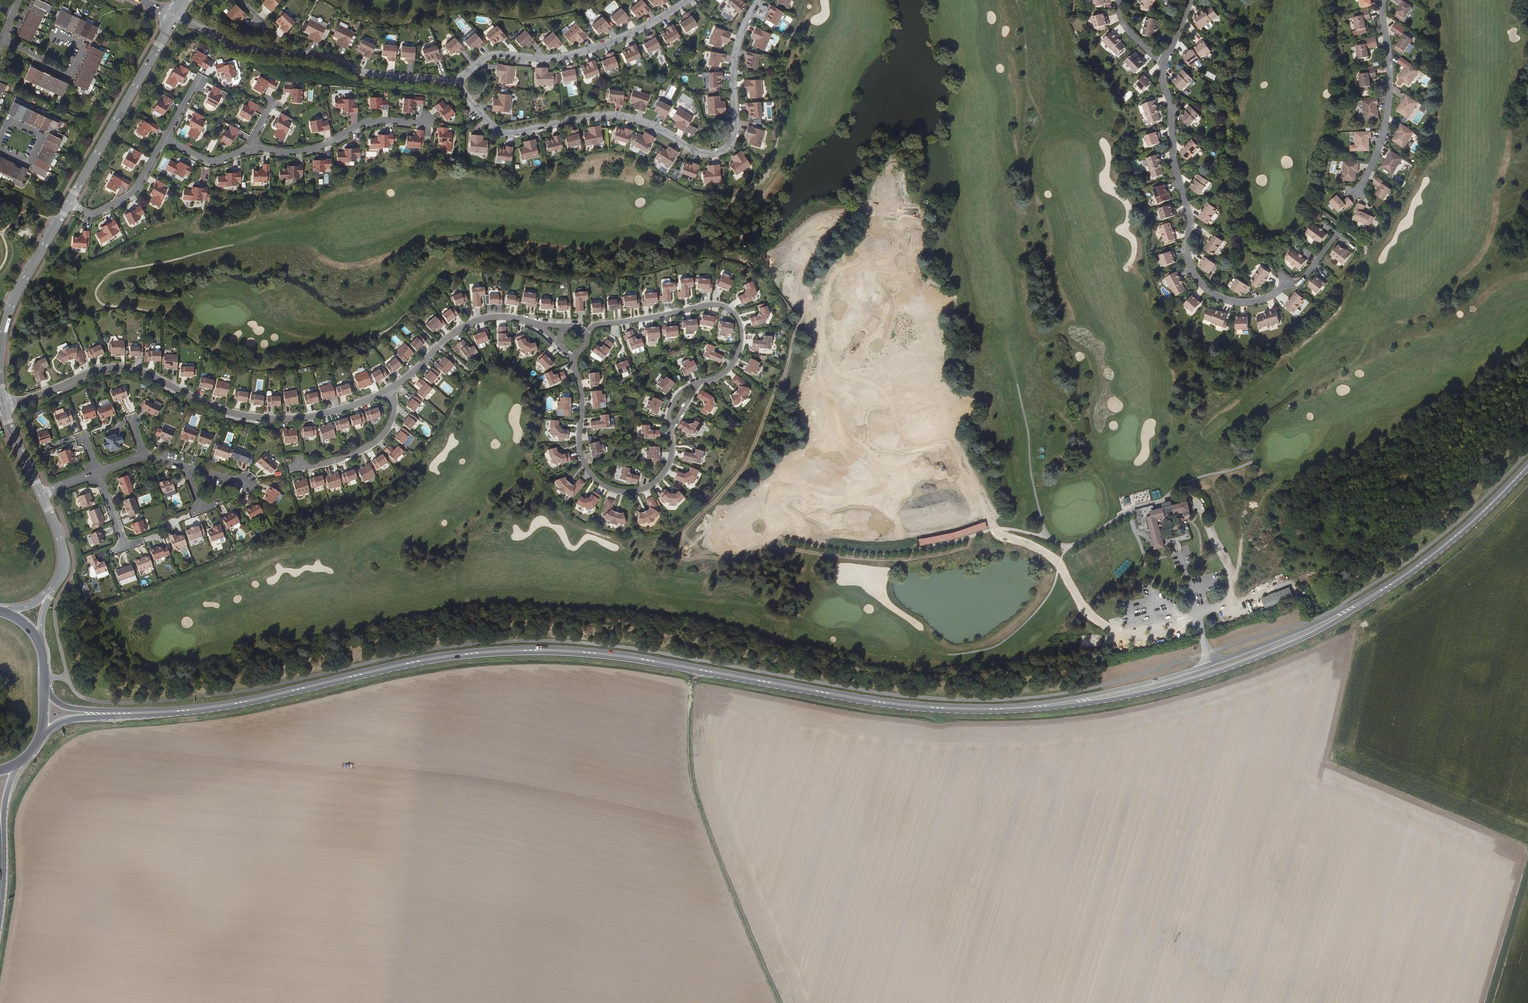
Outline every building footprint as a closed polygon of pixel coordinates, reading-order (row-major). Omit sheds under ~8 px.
[(31,4),(46,11),(49,12),(52,6),(42,1),(42,0),(33,0),(31,4)] [(265,0),(267,2),(264,6),(271,12),(282,0),(265,0)] [(641,0),(640,0),(630,9),(635,16),(636,17),(642,12),(643,13),(645,15),(650,10),(649,9),(641,0)] [(746,5),(741,0),(731,0),(728,3),(740,13),(746,5)] [(1143,8),(1150,9),(1152,10),(1154,0),(1143,0),(1141,7),(1143,8)] [(1402,22),(1404,18),(1405,19),(1413,8),(1406,3),(1408,1),(1407,0),(1396,0),(1395,1),(1402,5),(1396,13),(1397,13),(1394,17),(1402,22)] [(611,16),(619,10),(613,2),(605,8),(611,16)] [(46,11),(31,4),(30,5),(28,10),(43,17),(46,11)] [(247,15),(242,10),(236,5),(227,15),(234,22),(238,18),(239,17),(241,19),(242,20),(247,15)] [(774,8),(770,5),(767,11),(768,12),(770,12),(766,20),(775,25),(782,13),(774,8)] [(53,25),(60,28),(67,13),(69,9),(62,6),(61,10),(55,23),(53,25)] [(1211,20),(1217,15),(1211,7),(1205,12),(1204,10),(1194,18),(1197,23),(1195,24),(1198,30),(1201,28),(1212,21),(1211,20)] [(630,20),(621,8),(611,17),(616,24),(617,25),(621,22),(623,20),(624,23),(626,24),(630,20)] [(43,17),(28,10),(25,16),(40,23),(43,17)] [(1355,22),(1357,30),(1366,28),(1364,20),(1371,18),(1369,11),(1361,13),(1361,16),(1354,17),(1353,20),(1353,21),(1355,22)] [(683,16),(684,17),(686,19),(684,21),(680,23),(686,32),(697,24),(688,12),(683,16)] [(67,13),(60,28),(66,31),(73,16),(67,13)] [(278,19),(276,20),(282,26),(281,28),(280,29),(285,34),(293,25),(295,23),(284,13),(278,19)] [(1103,26),(1105,26),(1109,24),(1107,19),(1105,19),(1104,17),(1104,14),(1092,18),(1096,29),(1097,28),(1098,31),(1104,29),(1103,26)] [(40,23),(25,16),(22,23),(37,29),(40,23)] [(66,31),(72,34),(79,19),(73,16),(66,31)] [(611,28),(602,17),(592,25),(594,28),(598,33),(602,30),(603,29),(605,31),(607,32),(611,28)] [(1143,34),(1154,37),(1158,20),(1147,18),(1143,34)] [(72,34),(79,37),(86,22),(79,19),(72,34)] [(86,22),(79,37),(85,40),(92,25),(94,21),(87,19),(86,22)] [(305,30),(310,33),(312,34),(310,39),(318,43),(326,28),(310,20),(305,30)] [(22,23),(19,29),(34,36),(37,29),(22,23)] [(570,43),(575,40),(577,38),(580,42),(587,36),(576,23),(563,34),(567,39),(570,43)] [(668,30),(661,34),(666,43),(677,37),(679,36),(677,32),(674,27),(672,23),(666,27),(667,28),(668,30)] [(91,43),(92,42),(98,28),(92,25),(85,40),(91,43)] [(333,36),(338,38),(340,40),(338,44),(346,48),(347,46),(354,33),(338,25),(333,36)] [(506,37),(497,26),(486,36),(489,40),(492,44),(499,38),(500,40),(501,41),(506,37)] [(1402,38),(1397,45),(1400,47),(1397,50),(1403,55),(1413,40),(1407,35),(1408,33),(1400,27),(1396,33),(1402,38)] [(720,48),(722,43),(723,40),(728,42),(731,33),(716,28),(709,44),(720,48)] [(757,38),(756,40),(753,46),(764,50),(771,34),(756,28),(752,36),(757,38)] [(34,36),(19,29),(16,35),(31,42),(34,36)] [(535,41),(525,30),(515,39),(521,47),(525,43),(527,42),(529,44),(530,46),(535,41)] [(1119,55),(1126,48),(1120,42),(1121,41),(1112,31),(1110,34),(1108,33),(1103,38),(1104,40),(1103,41),(1112,50),(1113,49),(1119,55)] [(562,43),(552,32),(542,41),(549,49),(552,45),(554,44),(556,46),(557,47),(562,43)] [(485,44),(475,33),(465,42),(471,49),(475,46),(477,45),(479,47),(480,48),(485,44)] [(655,38),(653,34),(648,36),(648,38),(650,41),(648,41),(643,44),(648,53),(660,47),(655,38)] [(464,49),(454,37),(444,46),(450,54),(454,51),(456,49),(458,52),(459,53),(464,49)] [(371,54),(375,46),(361,39),(356,49),(364,53),(363,54),(362,56),(369,59),(371,54)] [(1203,39),(1199,42),(1200,44),(1198,45),(1195,47),(1195,48),(1193,50),(1197,56),(1199,54),(1202,58),(1211,51),(1203,39)] [(1357,50),(1358,59),(1368,57),(1366,49),(1373,47),(1372,40),(1363,42),(1364,44),(1356,46),(1355,48),(1356,49),(1357,50)] [(636,47),(634,43),(628,46),(629,48),(630,49),(623,53),(627,62),(640,56),(636,47)] [(395,61),(396,46),(382,45),(381,55),(386,55),(388,56),(388,59),(388,60),(395,61)] [(90,46),(87,52),(102,59),(105,53),(91,47),(90,46)] [(439,57),(436,46),(421,51),(424,60),(432,58),(433,60),(434,62),(440,60),(439,57)] [(414,59),(415,48),(401,47),(400,57),(405,57),(407,58),(407,61),(407,62),(414,63),(414,59)] [(1193,50),(1192,49),(1190,51),(1188,52),(1187,51),(1182,54),(1190,66),(1200,59),(1197,56),(1193,50)] [(207,68),(211,61),(205,58),(206,56),(196,50),(191,59),(196,62),(207,68)] [(760,55),(746,51),(744,58),(746,58),(748,58),(746,67),(756,69),(760,55)] [(87,52),(84,58),(99,65),(102,59),(87,52)] [(614,55),(612,52),(606,54),(607,56),(608,59),(606,59),(601,61),(605,70),(618,66),(614,55)] [(720,53),(711,52),(708,65),(718,67),(719,62),(719,60),(722,61),(724,61),(725,55),(720,53)] [(1139,58),(1138,55),(1136,53),(1134,53),(1125,62),(1137,73),(1145,65),(1140,60),(1139,58)] [(84,58),(81,64),(96,72),(99,65),(84,58)] [(234,60),(214,65),(216,72),(221,71),(223,70),(224,73),(226,79),(231,78),(233,85),(236,84),(237,83),(240,79),(239,76),(240,74),(239,70),(237,69),(235,61),(234,60)] [(595,64),(594,60),(587,62),(588,64),(589,66),(581,69),(585,78),(599,73),(595,64)] [(1420,70),(1407,61),(1404,66),(1405,67),(1397,78),(1409,86),(1414,79),(1416,79),(1417,77),(1417,75),(1420,70)] [(38,67),(31,64),(24,79),(31,82),(38,67)] [(81,64),(78,71),(93,78),(96,72),(81,64)] [(188,69),(180,65),(178,69),(175,67),(172,73),(170,77),(169,76),(165,83),(172,87),(176,80),(178,81),(181,83),(184,78),(188,69)] [(514,66),(497,65),(496,74),(501,74),(501,77),(501,83),(512,84),(514,66)] [(574,69),(574,65),(567,66),(568,67),(568,71),(566,71),(561,72),(563,82),(576,80),(574,69)] [(37,85),(44,70),(38,67),(31,82),(37,85)] [(1374,67),(1368,68),(1368,70),(1366,70),(1367,73),(1359,74),(1359,75),(1358,76),(1358,78),(1360,78),(1361,91),(1371,90),(1369,77),(1376,76),(1375,69),(1374,69),(1374,67)] [(545,73),(545,68),(536,68),(536,85),(553,84),(553,73),(547,73),(545,73)] [(50,73),(44,70),(37,85),(43,88),(50,73)] [(1182,70),(1180,72),(1179,75),(1178,77),(1173,82),(1181,90),(1192,79),(1184,70),(1182,70)] [(78,71),(75,77),(90,84),(93,86),(96,79),(93,78),(78,71)] [(1206,75),(1215,80),(1217,75),(1208,71),(1206,75)] [(718,72),(709,72),(709,87),(719,87),(719,79),(721,79),(723,79),(723,72),(718,72)] [(50,91),(56,76),(50,73),(43,88),(50,91)] [(1153,83),(1150,80),(1149,79),(1150,77),(1146,74),(1136,84),(1144,91),(1153,83)] [(56,94),(63,79),(56,76),(50,91),(56,94)] [(72,83),(73,84),(87,90),(90,92),(93,86),(90,84),(75,77),(75,78),(72,83)] [(262,93),(265,88),(267,86),(269,87),(275,90),(278,84),(266,77),(265,78),(264,79),(261,77),(260,77),(253,88),(262,93)] [(62,97),(68,84),(69,82),(63,79),(56,94),(62,97)] [(749,90),(750,93),(750,98),(762,97),(760,80),(746,81),(744,81),(745,90),(749,90)] [(292,82),(284,81),(283,92),(290,92),(291,93),(291,95),(291,102),(301,103),(303,90),(302,89),(297,89),(298,87),(298,86),(292,86),(292,82)] [(222,90),(214,86),(208,97),(205,102),(214,107),(220,97),(218,96),(222,90)] [(623,100),(624,92),(609,90),(608,100),(616,101),(616,103),(616,105),(622,106),(623,100)] [(629,101),(635,103),(637,104),(636,108),(644,111),(646,107),(650,95),(633,90),(629,101)] [(500,94),(499,99),(499,102),(494,102),(493,111),(495,111),(509,112),(511,95),(500,94)] [(171,99),(164,95),(161,101),(159,100),(153,110),(162,115),(165,110),(171,99)] [(413,112),(413,105),(414,103),(416,103),(422,104),(423,96),(409,95),(409,96),(409,98),(404,97),(402,111),(413,112)] [(1419,103),(1407,95),(1396,110),(1408,118),(1413,111),(1414,111),(1416,109),(1416,107),(1419,103)] [(723,113),(725,113),(725,104),(720,105),(720,102),(719,96),(708,97),(709,114),(723,113)] [(358,112),(357,102),(354,102),(354,99),(346,99),(343,99),(342,97),(335,97),(335,106),(342,106),(342,109),(342,111),(348,111),(358,112)] [(388,108),(388,100),(382,100),(381,97),(369,97),(370,108),(375,108),(388,108)] [(1378,98),(1362,100),(1363,106),(1362,108),(1362,110),(1364,111),(1365,120),(1379,118),(1377,105),(1379,105),(1378,98)] [(1151,124),(1160,121),(1158,114),(1159,113),(1155,101),(1152,101),(1150,102),(1150,99),(1146,100),(1147,103),(1143,105),(1147,117),(1148,117),(1151,124)] [(8,114),(14,117),(21,103),(15,100),(8,114)] [(435,105),(443,115),(447,120),(455,114),(448,104),(446,106),(442,100),(435,105)] [(257,104),(250,101),(247,106),(245,105),(239,115),(248,120),(251,115),(257,104)] [(667,115),(671,107),(659,101),(654,110),(659,112),(660,113),(659,116),(659,117),(664,120),(667,115)] [(750,103),(745,103),(746,110),(748,110),(750,110),(751,118),(761,117),(760,102),(750,103)] [(14,117),(21,120),(27,106),(21,103),(14,117)] [(442,116),(443,115),(435,105),(434,106),(442,116)] [(21,120),(27,123),(33,109),(27,106),(21,120)] [(1189,107),(1187,109),(1187,112),(1185,113),(1180,118),(1188,127),(1200,115),(1191,107),(1189,107)] [(672,118),(677,121),(679,123),(677,127),(684,132),(693,118),(679,108),(672,118)] [(27,123),(33,126),(40,112),(33,109),(27,123)] [(33,126),(39,129),(46,115),(40,112),(33,126)] [(204,117),(196,112),(191,121),(188,126),(191,128),(193,129),(189,135),(197,139),(201,133),(199,132),(201,128),(205,122),(202,120),(204,117)] [(290,118),(282,113),(277,122),(275,127),(277,129),(279,130),(275,136),(283,140),(286,133),(285,133),(287,130),(291,123),(288,121),(290,118)] [(46,132),(46,131),(47,129),(51,130),(54,129),(58,121),(52,118),(46,115),(39,129),(46,132)] [(329,128),(328,120),(321,121),(321,119),(309,122),(311,132),(317,131),(329,128)] [(159,126),(147,120),(147,121),(146,123),(143,121),(142,121),(136,132),(145,137),(147,132),(149,129),(151,130),(156,132),(159,126)] [(1415,132),(1402,124),(1398,129),(1399,130),(1397,133),(1392,140),(1404,148),(1409,141),(1410,141),(1412,139),(1412,137),(1415,132)] [(239,129),(232,126),(228,131),(226,130),(221,141),(230,146),(233,140),(239,129)] [(592,132),(589,133),(584,134),(586,145),(603,142),(600,126),(591,128),(592,132)] [(449,128),(439,127),(438,137),(438,143),(441,143),(443,143),(443,151),(451,151),(452,144),(450,143),(451,140),(451,132),(448,132),(449,128)] [(631,132),(632,129),(626,127),(625,129),(625,131),(617,128),(613,138),(627,143),(631,132)] [(750,137),(750,139),(748,144),(759,148),(764,131),(748,127),(745,135),(750,137)] [(424,130),(417,129),(416,134),(416,137),(413,136),(406,136),(406,147),(419,147),(420,143),(421,143),(422,143),(423,136),(424,130)] [(579,135),(577,130),(571,131),(571,132),(572,136),(570,136),(565,137),(567,147),(581,144),(579,135)] [(49,133),(46,139),(59,146),(62,140),(61,139),(63,135),(58,132),(56,137),(50,134),(49,133)] [(1159,138),(1161,137),(1159,132),(1146,136),(1149,147),(1161,143),(1160,140),(1159,138)] [(1372,132),(1356,132),(1356,138),(1354,139),(1354,142),(1356,143),(1356,151),(1370,151),(1370,138),(1372,138),(1372,132)] [(645,137),(643,136),(638,133),(632,143),(647,152),(655,138),(648,133),(645,137)] [(480,140),(480,135),(471,134),(469,151),(487,152),(488,141),(482,140),(480,140)] [(562,148),(559,134),(552,135),(553,137),(553,139),(545,141),(548,152),(562,148)] [(393,144),(393,135),(383,135),(377,135),(377,138),(377,141),(369,140),(369,149),(377,149),(377,147),(381,147),(388,147),(389,144),(393,144)] [(46,139),(43,146),(57,152),(59,146),(46,139)] [(527,146),(524,147),(519,148),(522,159),(538,155),(535,139),(526,141),(527,146)] [(1188,160),(1200,148),(1192,140),(1180,153),(1188,160)] [(512,149),(513,145),(506,145),(506,147),(506,149),(497,148),(496,159),(511,160),(512,149)] [(59,153),(57,152),(43,146),(40,152),(54,159),(56,160),(59,153)] [(359,158),(360,148),(350,148),(344,148),(344,152),(344,154),(336,154),(336,162),(344,162),(344,161),(348,161),(356,161),(356,158),(359,158)] [(668,152),(666,150),(661,148),(655,157),(670,167),(679,153),(671,148),(668,152)] [(140,152),(133,149),(130,154),(128,153),(122,164),(131,169),(134,163),(140,152)] [(736,161),(734,162),(729,166),(736,175),(750,165),(741,151),(733,157),(736,161)] [(1403,159),(1392,151),(1381,167),(1393,175),(1398,167),(1399,167),(1401,165),(1400,163),(1403,159)] [(54,159),(40,152),(37,158),(51,165),(54,159)] [(1155,178),(1164,175),(1161,167),(1163,166),(1158,154),(1146,159),(1150,171),(1152,171),(1155,178)] [(3,175),(9,161),(3,158),(0,164),(0,177),(1,178),(3,175)] [(37,158),(34,165),(48,171),(51,165),(37,158)] [(331,168),(331,160),(319,160),(313,160),(313,171),(325,171),(325,168),(331,168)] [(9,178),(15,164),(9,161),(3,175),(9,178)] [(188,177),(192,169),(183,164),(178,161),(177,164),(176,166),(169,162),(165,169),(172,173),(173,172),(176,174),(182,178),(184,175),(188,177)] [(1360,163),(1344,161),(1343,167),(1342,168),(1342,171),(1343,172),(1342,180),(1356,182),(1357,172),(1357,169),(1359,169),(1360,163)] [(695,178),(700,164),(693,162),(693,164),(692,165),(684,163),(681,173),(695,178)] [(269,176),(269,163),(263,164),(262,168),(262,171),(259,171),(253,171),(253,181),(266,181),(266,180),(266,176),(268,176),(269,176)] [(14,183),(22,166),(15,164),(9,178),(8,180),(14,183)] [(31,171),(32,171),(45,178),(48,171),(34,165),(31,171)] [(302,175),(302,166),(293,165),(287,166),(287,169),(287,171),(279,171),(279,180),(287,179),(287,178),(291,178),(298,178),(298,175),(302,175)] [(710,170),(708,171),(702,171),(703,183),(721,181),(719,165),(710,166),(710,170)] [(28,169),(22,166),(14,183),(21,187),(24,186),(25,183),(22,182),(27,171),(28,169)] [(241,182),(241,173),(231,173),(225,173),(225,176),(225,179),(217,179),(217,187),(225,187),(225,186),(229,186),(236,185),(236,182),(241,182)] [(130,182),(118,175),(117,175),(116,177),(113,175),(112,174),(105,186),(114,191),(118,185),(119,183),(121,184),(126,188),(130,182)] [(1201,195),(1206,187),(1210,182),(1205,179),(1199,175),(1198,175),(1196,178),(1196,180),(1194,184),(1191,188),(1201,195)] [(1376,195),(1385,200),(1389,193),(1391,193),(1392,191),(1391,190),(1392,190),(1385,185),(1387,183),(1379,178),(1375,184),(1381,188),(1376,195)] [(166,184),(158,180),(153,189),(150,193),(153,195),(155,196),(151,203),(158,207),(162,200),(161,200),(163,196),(167,190),(164,188),(166,184)] [(1171,198),(1170,195),(1168,194),(1167,192),(1165,185),(1154,189),(1159,204),(1170,200),(1171,198)] [(206,198),(207,189),(198,187),(192,187),(192,190),(191,192),(183,191),(182,199),(190,200),(190,199),(194,200),(201,200),(202,197),(206,198)] [(1347,209),(1353,203),(1348,197),(1343,202),(1337,196),(1330,202),(1336,208),(1336,210),(1337,211),(1338,211),(1339,212),(1345,207),(1347,209)] [(1208,224),(1210,221),(1218,210),(1213,206),(1208,203),(1208,204),(1199,218),(1208,224)] [(1359,222),(1370,227),(1374,218),(1363,213),(1366,206),(1359,203),(1356,212),(1358,213),(1355,220),(1356,221),(1358,222),(1359,222)] [(145,214),(141,206),(130,212),(124,215),(129,224),(140,219),(139,217),(145,214)] [(1172,212),(1172,209),(1170,206),(1159,210),(1163,221),(1176,216),(1174,211),(1172,212)] [(119,228),(115,220),(106,225),(101,227),(103,231),(104,232),(97,236),(101,243),(108,239),(107,238),(110,236),(117,233),(115,230),(119,228)] [(1165,244),(1176,240),(1170,223),(1159,227),(1165,244)] [(1306,233),(1320,243),(1327,234),(1313,224),(1306,233)] [(89,244),(90,231),(83,231),(83,235),(83,238),(79,237),(73,237),(72,248),(86,248),(86,244),(88,244),(89,244)] [(1214,256),(1223,242),(1214,235),(1212,238),(1204,250),(1214,256)] [(1346,251),(1344,249),(1338,245),(1331,254),(1344,264),(1351,255),(1350,252),(1347,250),(1346,251)] [(1292,250),(1291,252),(1286,259),(1285,259),(1300,270),(1306,261),(1292,250)] [(1173,258),(1175,257),(1173,252),(1160,256),(1164,267),(1175,263),(1174,260),(1173,258)] [(1209,275),(1215,266),(1216,265),(1215,264),(1204,257),(1201,262),(1202,263),(1201,265),(1199,268),(1209,275)] [(1252,285),(1257,288),(1258,286),(1260,287),(1270,273),(1261,267),(1251,281),(1253,283),(1252,285)] [(1170,276),(1168,274),(1165,275),(1167,278),(1166,279),(1172,290),(1173,289),(1177,296),(1186,291),(1182,284),(1183,283),(1177,272),(1171,275),(1170,276)] [(728,291),(732,281),(729,280),(730,276),(722,273),(720,279),(718,278),(715,285),(721,288),(722,286),(725,287),(724,289),(728,291)] [(1321,280),(1322,278),(1318,275),(1309,287),(1318,293),(1326,284),(1323,282),(1321,280)] [(692,278),(680,280),(681,297),(689,297),(688,288),(690,286),(693,286),(692,278)] [(663,300),(663,302),(671,301),(670,292),(671,291),(675,290),(674,282),(670,283),(670,279),(662,280),(662,284),(661,284),(662,295),(660,295),(660,300),(663,300)] [(711,293),(712,284),(709,284),(710,280),(698,279),(697,289),(701,290),(704,290),(703,293),(711,293)] [(1244,291),(1246,292),(1249,287),(1238,279),(1231,289),(1241,296),(1243,293),(1244,291)] [(755,288),(752,281),(744,285),(747,290),(746,293),(738,297),(742,305),(752,300),(752,298),(755,299),(758,292),(755,290),(755,288)] [(471,289),(473,307),(481,306),(479,297),(481,296),(484,295),(484,288),(471,289)] [(489,295),(489,305),(502,305),(502,292),(498,292),(498,295),(489,295)] [(1285,306),(1294,313),(1305,299),(1302,298),(1304,296),(1299,292),(1297,294),(1296,293),(1285,306)] [(452,297),(455,306),(468,301),(465,294),(462,296),(461,293),(452,297)] [(524,293),(522,303),(526,303),(529,304),(528,306),(536,308),(537,298),(535,298),(535,295),(524,293)] [(574,294),(575,312),(583,311),(582,302),(583,301),(587,301),(586,293),(574,294)] [(656,293),(644,294),(644,297),(642,297),(642,306),(650,306),(650,303),(653,303),(657,303),(656,293)] [(1197,300),(1199,298),(1195,294),(1185,304),(1193,312),(1201,303),(1199,301),(1197,300)] [(507,295),(505,305),(518,307),(519,300),(516,299),(516,297),(507,295)] [(623,297),(621,297),(622,302),(624,302),(624,303),(624,306),(628,306),(631,306),(631,308),(639,307),(638,298),(635,299),(635,295),(623,296),(623,297)] [(540,300),(540,309),(553,310),(553,302),(549,302),(549,300),(540,300)] [(607,301),(608,311),(621,310),(620,302),(617,302),(616,300),(607,301)] [(556,302),(557,311),(570,310),(569,303),(566,303),(565,301),(556,302)] [(591,305),(592,314),(605,313),(604,305),(600,306),(600,304),(591,305)] [(765,304),(759,306),(761,312),(758,316),(751,318),(753,326),(766,323),(770,316),(768,307),(766,308),(765,304)] [(1212,323),(1221,327),(1223,328),(1228,315),(1220,312),(1216,311),(1216,312),(1208,309),(1204,318),(1212,321),(1212,323)] [(442,316),(448,323),(458,316),(454,310),(451,312),(450,310),(442,316)] [(1267,327),(1280,323),(1276,310),(1264,314),(1264,316),(1257,318),(1260,327),(1267,325),(1267,327)] [(716,324),(718,315),(711,314),(710,316),(707,315),(703,315),(702,320),(701,324),(701,325),(712,327),(713,324),(716,324)] [(1248,327),(1248,315),(1242,316),(1242,317),(1240,318),(1236,318),(1237,330),(1248,330),(1248,327)] [(426,325),(424,326),(428,330),(430,329),(432,332),(435,329),(437,327),(439,329),(445,324),(439,317),(437,319),(434,317),(426,324),(426,325)] [(683,328),(685,328),(685,334),(693,333),(693,330),(697,330),(696,319),(692,320),(688,320),(682,321),(682,323),(680,323),(680,326),(683,326),(683,328)] [(726,325),(726,323),(720,321),(718,329),(720,329),(719,335),(727,337),(727,334),(731,335),(733,324),(729,323),(729,325),(726,325)] [(678,336),(677,326),(673,326),(670,327),(670,324),(662,325),(663,334),(665,334),(666,338),(678,336)] [(511,346),(511,339),(508,339),(506,337),(506,328),(499,328),(499,346),(511,346)] [(659,338),(658,328),(654,329),(654,331),(651,331),(651,329),(644,330),(645,337),(647,337),(648,343),(656,342),(655,339),(659,338)] [(490,337),(487,329),(479,331),(480,334),(478,335),(474,336),(478,346),(485,343),(489,342),(487,338),(490,337)] [(626,336),(624,337),(626,342),(628,341),(631,351),(635,350),(636,353),(637,354),(645,351),(643,347),(641,340),(638,341),(636,340),(633,332),(626,334),(626,336)] [(538,352),(536,344),(530,345),(528,344),(526,335),(517,337),(520,348),(522,349),(520,352),(527,355),(528,353),(531,354),(538,352)] [(410,345),(417,352),(426,343),(425,342),(426,341),(423,337),(421,338),(420,337),(419,336),(410,345)] [(770,350),(772,337),(764,336),(763,340),(763,341),(753,340),(752,347),(770,350)] [(478,352),(474,346),(471,348),(468,347),(464,340),(457,345),(458,345),(454,348),(457,353),(461,350),(468,360),(478,352)] [(596,346),(592,352),(590,354),(590,356),(595,359),(596,359),(598,356),(602,359),(613,344),(607,340),(602,347),(599,348),(596,346)] [(124,356),(124,341),(110,342),(111,355),(120,355),(120,356),(124,356)] [(714,347),(711,346),(707,344),(702,356),(719,363),(722,356),(714,352),(713,350),(714,347)] [(103,354),(99,345),(87,351),(91,359),(103,354)] [(396,354),(405,364),(407,362),(407,361),(414,354),(406,346),(396,354)] [(142,357),(142,348),(129,347),(129,357),(142,357)] [(84,365),(78,351),(75,352),(73,352),(72,348),(68,350),(67,348),(60,351),(61,353),(58,354),(60,360),(59,361),(64,364),(66,361),(66,359),(71,358),(71,359),(75,359),(78,367),(84,365)] [(160,362),(160,352),(147,352),(147,362),(160,362)] [(545,352),(538,358),(540,360),(538,363),(546,371),(553,364),(550,361),(549,359),(550,357),(545,352)] [(176,370),(177,356),(164,356),(163,368),(173,369),(173,370),(176,370)] [(435,366),(446,375),(455,365),(445,357),(439,364),(438,363),(435,366)] [(631,364),(628,358),(622,360),(622,362),(620,363),(616,364),(619,374),(630,370),(629,367),(631,366),(631,364)] [(48,367),(44,359),(37,362),(36,364),(33,364),(30,370),(33,371),(32,373),(36,383),(44,380),(41,372),(42,369),(48,367)] [(386,367),(391,375),(401,367),(396,359),(386,367)] [(698,370),(693,361),(689,362),(688,359),(680,363),(683,369),(682,370),(685,376),(690,373),(690,372),(692,370),(693,372),(698,370)] [(749,367),(747,366),(744,372),(751,375),(752,373),(757,376),(760,369),(758,367),(760,363),(750,359),(748,363),(750,364),(749,367)] [(193,377),(193,368),(180,368),(180,377),(193,377)] [(424,378),(431,384),(440,374),(432,368),(424,378)] [(371,375),(375,383),(387,377),(382,369),(371,375)] [(356,383),(355,384),(357,389),(359,389),(359,390),(368,386),(368,387),(372,385),(366,372),(354,378),(356,383)] [(551,372),(544,375),(549,387),(566,379),(563,372),(554,376),(553,375),(551,372)] [(600,382),(599,373),(590,374),(591,387),(598,386),(598,383),(600,382)] [(732,396),(734,402),(735,402),(739,405),(740,405),(743,402),(745,403),(749,398),(747,396),(750,393),(748,391),(750,389),(751,387),(738,376),(734,381),(740,386),(739,391),(740,391),(737,395),(736,394),(732,396)] [(670,386),(671,387),(674,383),(666,377),(664,380),(661,379),(656,385),(661,388),(660,390),(665,395),(669,389),(668,388),(670,386)] [(211,390),(214,381),(201,378),(199,387),(211,390)] [(418,394),(424,399),(432,389),(421,379),(416,385),(421,389),(418,394)] [(227,397),(230,384),(217,381),(214,395),(217,396),(218,394),(227,397)] [(335,398),(331,385),(319,388),(322,401),(331,398),(332,400),(335,398)] [(348,385),(336,388),(339,397),(351,394),(350,392),(353,391),(351,385),(349,386),(348,385)] [(115,402),(118,400),(121,399),(121,400),(126,399),(125,398),(128,397),(125,388),(111,393),(115,402)] [(297,403),(296,390),(283,392),(285,406),(288,406),(288,404),(297,403)] [(601,391),(591,392),(592,396),(593,396),(594,399),(592,399),(593,406),(595,406),(595,408),(600,408),(600,405),(600,403),(606,403),(605,395),(602,395),(601,391)] [(701,391),(697,398),(704,402),(704,406),(700,412),(706,415),(708,412),(709,413),(715,405),(713,398),(701,391)] [(247,403),(248,394),(235,392),(234,401),(247,403)] [(318,402),(316,393),(303,396),(305,405),(318,402)] [(557,410),(557,416),(568,416),(568,413),(570,413),(570,406),(568,406),(568,403),(570,403),(570,398),(569,398),(569,393),(561,393),(561,398),(560,398),(560,402),(557,402),(557,410)] [(263,406),(264,397),(251,395),(249,404),(263,406)] [(406,406),(414,412),(422,401),(414,396),(406,406)] [(280,406),(280,397),(267,397),(267,406),(280,406)] [(663,402),(653,398),(651,402),(648,401),(645,408),(651,410),(650,412),(657,415),(660,409),(658,408),(659,406),(661,406),(663,402)] [(146,411),(158,415),(161,406),(160,406),(161,403),(161,402),(156,400),(155,399),(153,400),(153,401),(153,403),(150,402),(150,401),(145,400),(142,408),(147,410),(146,411)] [(116,415),(113,405),(98,411),(102,421),(110,417),(116,415)] [(96,416),(93,407),(81,411),(85,421),(96,416)] [(63,409),(54,412),(56,417),(55,417),(58,427),(65,425),(69,424),(69,422),(73,421),(70,411),(64,413),(63,409)] [(377,409),(365,413),(368,422),(380,418),(383,417),(381,411),(378,412),(377,409)] [(362,414),(349,418),(352,427),(365,423),(366,422),(364,416),(363,416),(362,415),(362,414)] [(410,414),(403,424),(410,430),(418,420),(417,419),(418,417),(414,414),(413,415),(410,414)] [(608,415),(601,416),(601,419),(600,421),(591,422),(591,429),(610,427),(608,415)] [(682,420),(678,427),(689,434),(697,433),(702,425),(700,424),(702,421),(697,418),(693,423),(689,425),(682,420)] [(334,423),(337,432),(349,428),(346,419),(334,423)] [(559,421),(551,421),(550,429),(551,431),(549,433),(553,438),(556,436),(557,438),(568,439),(569,431),(560,430),(558,427),(559,421)] [(335,437),(331,423),(327,425),(328,426),(318,428),(322,441),(335,437)] [(641,426),(641,439),(659,439),(659,431),(651,431),(649,429),(649,426),(646,426),(646,424),(646,423),(642,423),(642,426),(641,426)] [(164,437),(167,438),(171,440),(174,430),(163,426),(159,437),(163,438),(164,437)] [(195,442),(198,432),(184,427),(180,439),(185,441),(186,440),(189,441),(189,440),(195,442)] [(303,437),(303,438),(316,436),(315,427),(302,429),(302,430),(302,431),(301,431),(300,431),(301,437),(303,437)] [(395,438),(403,444),(410,434),(403,428),(395,438)] [(297,443),(295,430),(286,431),(286,430),(282,431),(284,445),(297,443)] [(51,442),(48,432),(38,436),(41,445),(51,442)] [(203,442),(206,443),(211,445),(214,436),(201,432),(198,442),(202,443),(203,442)] [(106,438),(107,443),(109,448),(111,453),(121,449),(119,445),(117,439),(116,435),(106,438)] [(599,441),(589,444),(590,448),(592,448),(593,451),(591,451),(592,458),(600,456),(599,454),(605,452),(604,445),(600,445),(599,441)] [(215,454),(228,458),(231,448),(218,444),(215,454)] [(389,445),(384,450),(389,455),(388,456),(393,462),(394,460),(395,461),(404,452),(398,446),(394,450),(389,445)] [(235,447),(232,457),(247,463),(248,461),(250,454),(251,453),(235,447)] [(646,451),(646,459),(652,459),(652,461),(653,461),(653,463),(656,463),(656,461),(658,461),(659,461),(660,455),(658,455),(658,451),(659,451),(660,447),(649,447),(649,451),(646,451)] [(570,462),(568,453),(560,456),(557,454),(556,448),(548,450),(550,458),(552,460),(550,462),(556,466),(558,464),(560,465),(570,462)] [(685,452),(683,459),(701,463),(704,451),(696,449),(695,452),(694,454),(685,452)] [(72,456),(70,450),(59,454),(63,466),(75,461),(73,456),(72,456)] [(274,463),(264,454),(257,462),(268,471),(269,470),(272,473),(277,466),(274,463)] [(383,455),(373,462),(374,464),(375,465),(373,466),(376,470),(377,469),(378,470),(389,463),(383,455)] [(376,476),(370,463),(367,465),(367,466),(359,470),(365,482),(376,476)] [(620,480),(638,483),(640,475),(631,474),(630,472),(630,468),(623,467),(620,480)] [(699,471),(691,468),(689,473),(686,475),(678,471),(675,479),(685,483),(687,482),(688,485),(695,482),(694,479),(696,478),(699,471)] [(342,477),(341,477),(343,484),(345,483),(345,484),(357,480),(354,471),(342,475),(342,477)] [(338,473),(334,474),(334,475),(326,477),(326,478),(324,479),(326,486),(328,486),(329,490),(341,487),(338,473)] [(125,496),(134,493),(132,489),(133,489),(128,476),(119,480),(120,483),(119,483),(121,489),(122,489),(123,492),(124,492),(125,496)] [(324,485),(322,476),(309,479),(311,488),(324,485)] [(568,496),(573,497),(585,484),(580,480),(574,486),(570,485),(569,487),(566,483),(567,482),(565,478),(559,480),(559,481),(555,484),(556,486),(559,489),(558,490),(563,495),(564,493),(568,496)] [(309,493),(306,479),(302,480),(302,481),(293,483),(296,496),(309,493)] [(176,490),(172,480),(160,484),(164,494),(176,490)] [(268,491),(266,495),(264,498),(273,504),(280,492),(270,486),(267,490),(268,491)] [(665,489),(659,495),(661,498),(663,499),(661,500),(661,501),(663,503),(664,501),(666,503),(668,503),(668,506),(676,506),(676,503),(678,503),(684,497),(678,491),(674,495),(670,495),(665,489)] [(581,497),(576,504),(583,508),(585,508),(586,511),(593,509),(592,507),(595,506),(600,497),(593,492),(589,499),(586,500),(581,497)] [(92,498),(90,494),(79,498),(83,509),(93,505),(91,499),(92,498)] [(644,514),(644,513),(639,513),(639,524),(643,524),(647,522),(648,524),(654,521),(653,519),(657,517),(656,515),(658,513),(659,513),(660,512),(653,497),(647,500),(650,507),(648,511),(649,512),(644,514)] [(130,517),(139,513),(133,498),(124,501),(126,505),(127,508),(125,509),(127,513),(129,513),(130,517)] [(1153,534),(1155,538),(1157,537),(1159,543),(1156,543),(1157,548),(1165,546),(1163,542),(1164,541),(1163,536),(1162,536),(1160,531),(1161,530),(1160,525),(1159,525),(1158,519),(1167,517),(1166,514),(1173,513),(1174,515),(1184,512),(1186,518),(1192,517),(1187,499),(1181,501),(1182,504),(1173,506),(1172,501),(1163,503),(1164,508),(1151,512),(1153,516),(1146,518),(1149,527),(1148,529),(1149,530),(1149,532),(1151,534),(1152,534),(1153,534)] [(624,520),(625,521),(623,513),(619,514),(618,515),(614,514),(614,513),(611,510),(614,502),(608,500),(603,516),(604,517),(605,517),(607,518),(606,520),(610,522),(610,524),(616,526),(617,524),(621,525),(622,525),(624,520)] [(264,512),(259,504),(251,509),(250,508),(246,510),(252,519),(259,515),(264,512)] [(93,530),(104,526),(103,523),(104,523),(99,509),(89,513),(94,526),(92,527),(93,530)] [(228,516),(223,518),(229,529),(241,522),(236,513),(229,517),(228,516)] [(135,528),(135,531),(137,535),(147,532),(143,521),(132,525),(134,529),(135,528)] [(981,530),(980,523),(952,533),(954,538),(981,530)] [(216,527),(213,528),(213,530),(208,532),(212,541),(225,536),(220,524),(215,526),(216,527)] [(205,533),(202,525),(196,527),(196,526),(191,528),(192,529),(186,531),(190,541),(203,536),(202,534),(205,533)] [(101,536),(102,536),(101,531),(91,535),(95,546),(105,543),(103,538),(102,539),(101,536)] [(953,539),(952,533),(918,539),(919,545),(953,539)] [(187,544),(184,535),(177,537),(176,535),(170,537),(174,549),(187,544)] [(171,556),(168,547),(163,549),(162,547),(159,549),(156,550),(154,549),(151,550),(151,551),(154,561),(166,557),(166,558),(171,556)] [(97,577),(96,575),(108,571),(105,562),(100,564),(99,564),(97,564),(97,562),(97,561),(96,561),(93,555),(86,557),(89,563),(90,563),(92,567),(93,567),(94,571),(92,572),(90,573),(89,575),(90,577),(92,578),(94,578),(97,577)] [(153,567),(150,557),(145,559),(144,557),(136,561),(140,572),(153,567)] [(136,575),(132,565),(116,571),(120,581),(136,575)] [(1267,611),(1297,598),(1292,586),(1262,599),(1267,611)]
